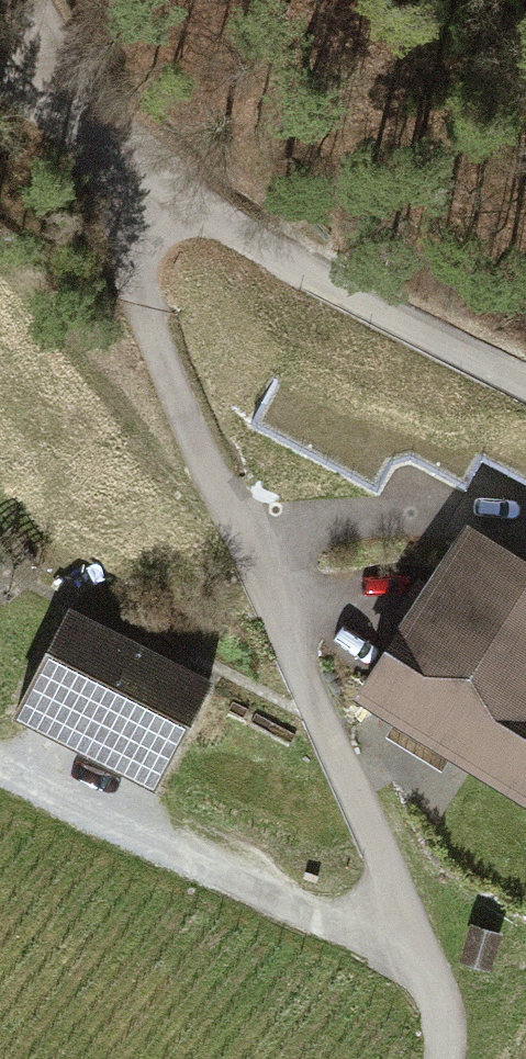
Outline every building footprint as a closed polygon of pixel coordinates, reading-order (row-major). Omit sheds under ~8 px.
[(466,561),(377,707),(525,797),(525,597),(466,561)] [(77,614),(22,719),(155,785),(210,684),(77,614)] [(488,966),(497,936),(476,929),(466,959),(488,966)]
